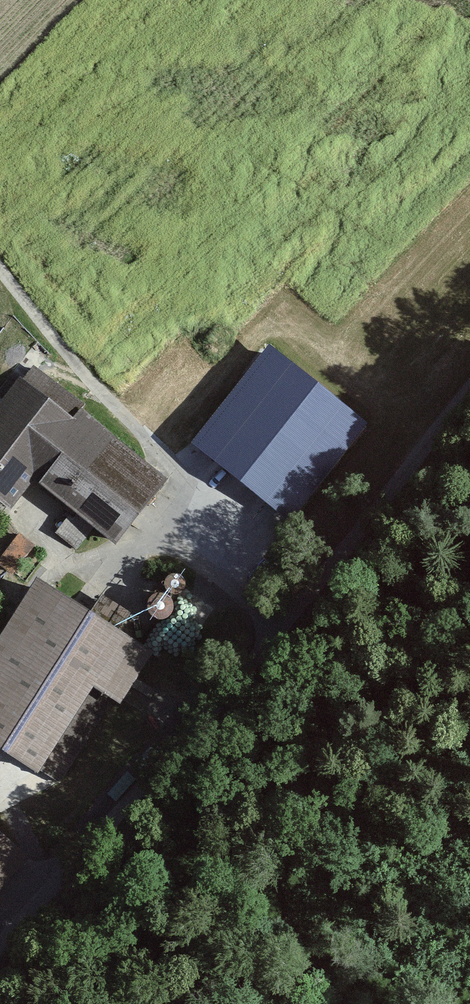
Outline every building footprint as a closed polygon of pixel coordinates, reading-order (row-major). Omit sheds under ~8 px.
[(258,341),(186,446),(295,520),(367,415),(258,341)] [(23,373),(0,409),(0,523),(7,528),(30,494),(112,548),(166,467),(23,373)] [(65,518),(57,531),(79,544),(87,531),(65,518)] [(12,571),(35,542),(19,530),(0,554),(0,561),(12,571)] [(33,579),(0,631),(0,770),(52,803),(147,650),(33,579)]
